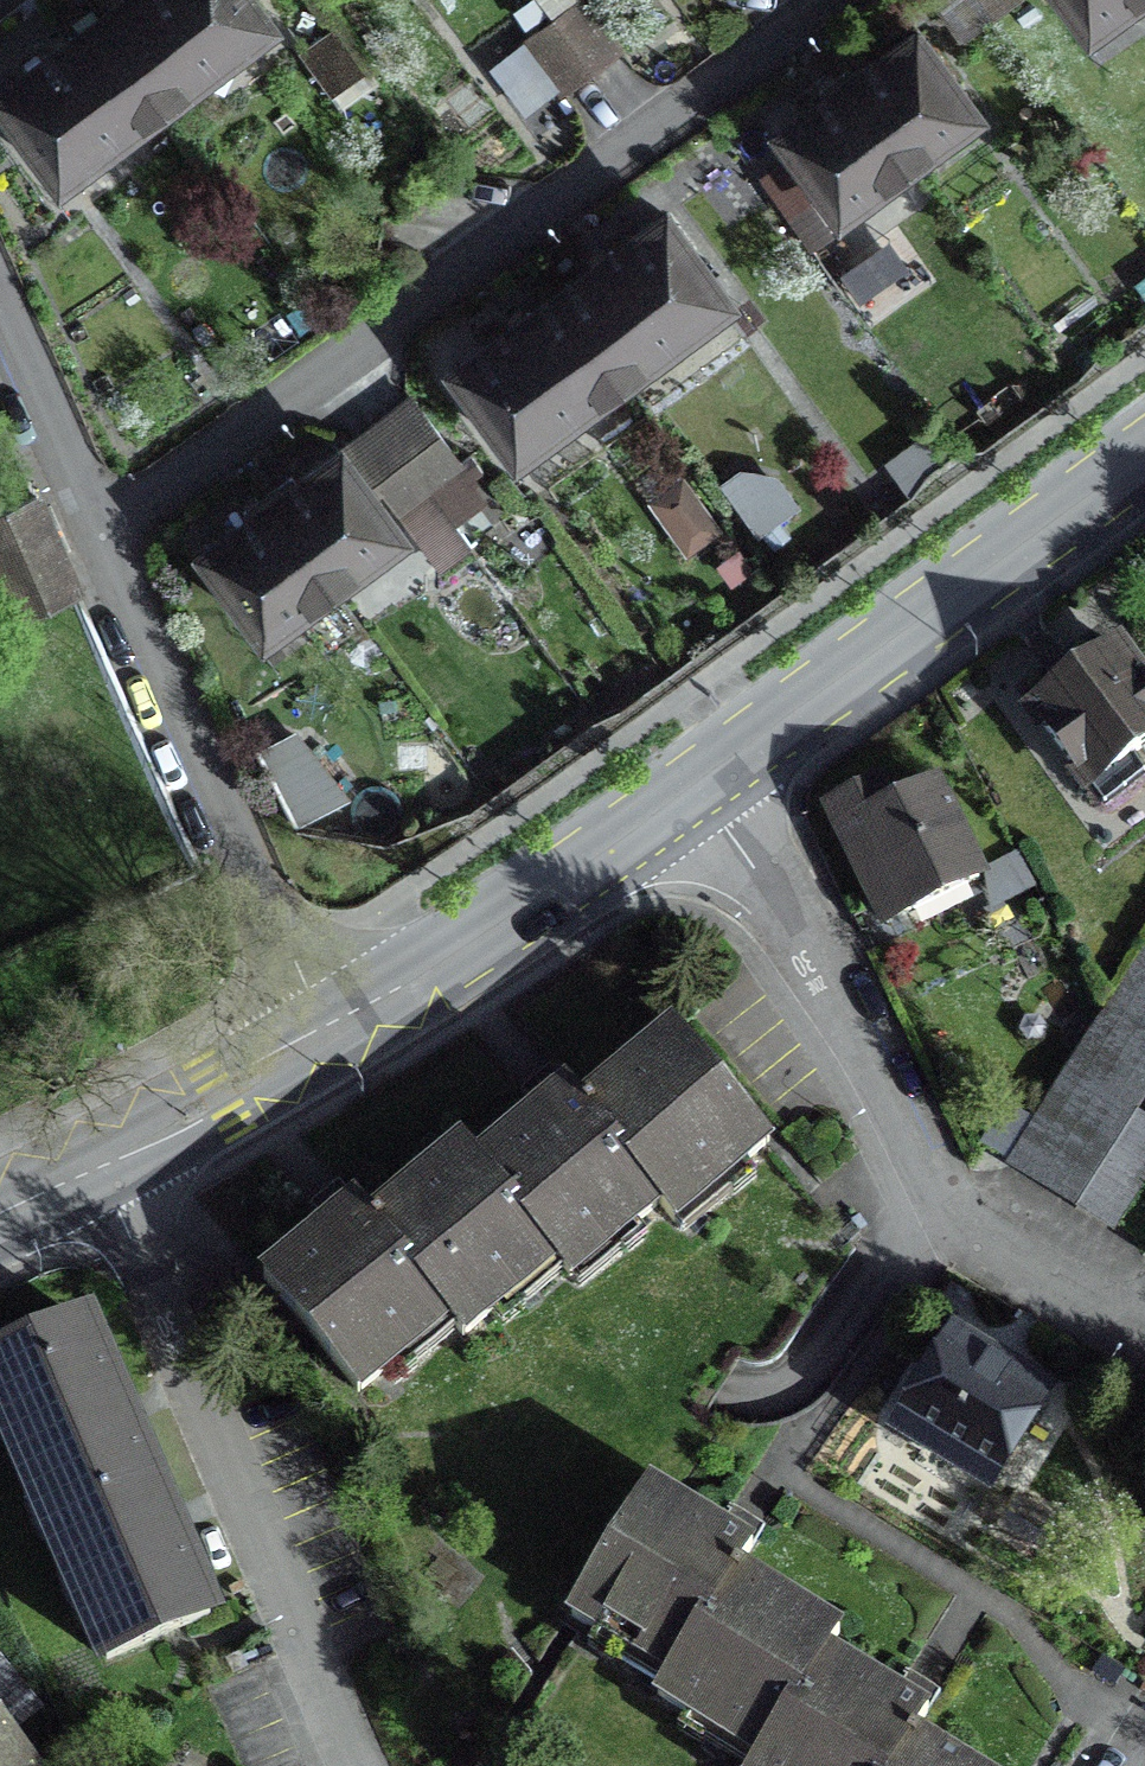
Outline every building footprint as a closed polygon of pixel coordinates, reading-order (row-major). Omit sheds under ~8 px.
[(163,106),(267,30),(245,0),(128,0),(128,1),(100,21),(72,42),(67,42),(58,49),(47,57),(46,61),(0,95),(0,105),(58,184),(163,106)] [(1133,0),(1064,0),(1088,33),(1133,0)] [(603,65),(618,55),(580,2),(551,24),(522,44),(560,96),(575,85),(589,75),(603,65)] [(851,70),(840,78),(828,87),(817,95),(822,103),(778,135),(838,217),(906,167),(972,117),(913,37),(870,68),(864,60),(851,70)] [(328,95),(357,75),(331,38),(301,58),(328,95)] [(453,373),(515,458),(724,305),(663,220),(612,256),(608,256),(597,263),(587,271),(587,275),(558,296),(529,317),(525,316),(515,323),(505,331),(504,336),(453,373)] [(459,471),(413,406),(398,417),(382,429),(366,440),(350,452),(396,515),(398,514),(428,493),(459,471)] [(278,489),(264,499),(251,508),(241,516),(247,524),(203,556),(262,637),(330,587),(397,538),(338,457),(294,489),(288,481),(278,489)] [(718,526),(684,480),(656,501),(691,546),(718,526)] [(74,593),(34,500),(0,514),(0,579),(17,618),(74,593)] [(1111,650),(1067,683),(1027,712),(1101,813),(1144,781),(1130,762),(1144,751),(1144,696),(1111,650)] [(345,803),(292,741),(261,756),(296,828),(345,803)] [(827,809),(884,927),(902,918),(975,882),(930,790),(888,811),(875,786),(827,809)] [(1045,1109),(1008,1168),(1062,1202),(1109,1232),(1144,1176),(1144,1128),(1130,1118),(1144,1094),(1144,950),(1045,1109)] [(536,1115),(473,1167),(458,1149),(368,1223),(352,1204),(335,1218),(259,1280),(355,1397),(445,1323),(460,1341),(553,1264),(567,1281),(657,1208),(679,1236),(771,1161),(669,1036),(579,1109),(562,1088),(548,1100),(533,1112),(536,1115)] [(79,1325),(0,1359),(0,1424),(103,1665),(207,1621),(168,1530),(116,1410),(79,1325)] [(986,1486),(1039,1401),(950,1346),(898,1431),(986,1486)] [(823,1655),(834,1636),(735,1575),(748,1553),(726,1539),(645,1490),(567,1617),(666,1678),(654,1698),(757,1761),(754,1765),(955,1765),(910,1739),(924,1717),(904,1705),(823,1655)] [(0,1742),(0,1765),(20,1765),(0,1742)]
